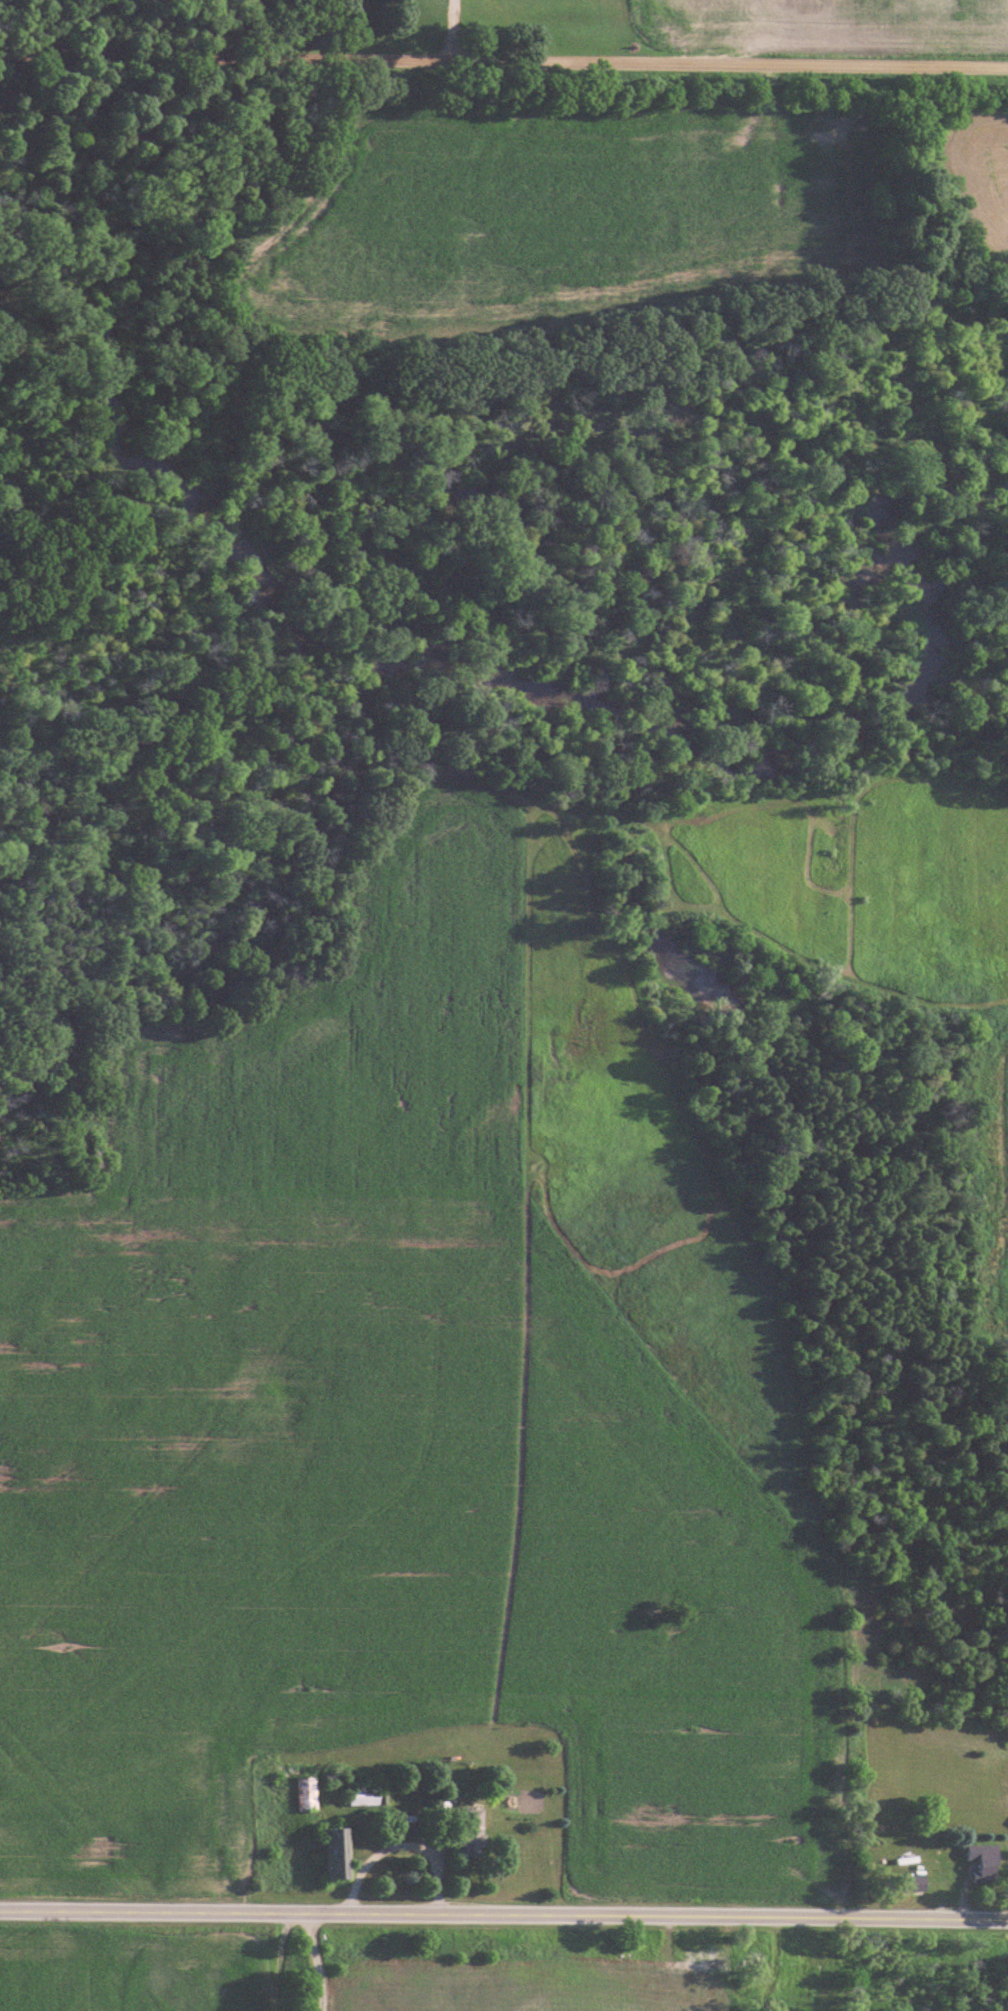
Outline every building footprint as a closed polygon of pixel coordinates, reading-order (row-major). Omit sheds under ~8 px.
[(318,1774),(291,1775),(291,1776),(274,1777),(274,1789),(299,1789),(300,1812),(319,1811),(318,1774)] [(383,1789),(350,1789),(350,1805),(383,1805),(383,1789)] [(330,1880),(353,1879),(352,1829),(329,1829),(330,1880)] [(490,1857),(490,1833),(460,1833),(460,1857),(490,1857)] [(965,1859),(965,1880),(990,1880),(990,1844),(960,1843),(960,1859),(965,1859)] [(919,1890),(919,1873),(892,1873),(892,1890),(919,1890)] [(697,1948),(681,1948),(681,1972),(716,1972),(716,1945),(697,1945),(697,1948)]
